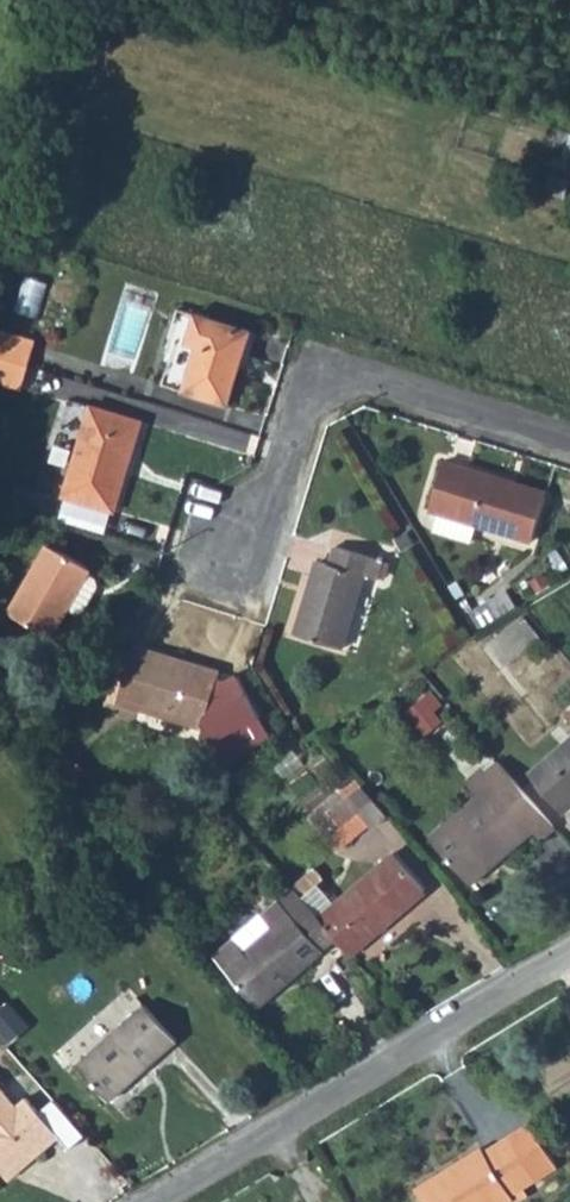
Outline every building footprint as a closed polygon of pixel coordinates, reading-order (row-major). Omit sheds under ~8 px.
[(177,342),(165,386),(231,405),(253,332),(181,311),(172,341),(177,342)] [(28,365),(36,341),(0,330),(0,357),(28,365)] [(0,357),(0,384),(20,390),(28,365),(0,357)] [(95,408),(67,498),(115,512),(143,423),(95,408)] [(446,461),(431,511),(442,514),(437,531),(474,543),(480,526),(532,542),(546,493),(516,484),(514,489),(509,488),(511,479),(446,461)] [(308,595),(296,634),(345,648),(366,576),(379,579),(384,561),(336,545),(330,564),(321,562),(313,588),(317,590),(315,597),(308,595)] [(52,546),(14,614),(55,637),(73,606),(81,611),(88,609),(102,584),(101,578),(92,572),(94,569),(52,546)] [(509,593),(495,600),(504,615),(517,607),(509,593)] [(491,602),(472,613),(481,629),(500,618),(491,602)] [(525,618),(489,644),(507,667),(542,641),(525,618)] [(137,648),(121,702),(206,728),(221,674),(137,648)] [(433,692),(409,712),(428,735),(442,723),(435,714),(445,705),(433,692)] [(534,773),(569,810),(569,809),(569,741),(561,748),(534,773)] [(454,835),(440,846),(473,884),(493,867),(488,860),(498,850),(500,854),(517,840),(520,844),(537,830),(543,837),(555,827),(500,763),(487,774),(484,770),(469,783),(479,795),(444,824),(454,835)] [(352,796),(319,823),(342,850),(384,814),(354,779),(344,787),(352,796)] [(444,824),(431,836),(440,846),(454,835),(444,824)] [(488,860),(493,867),(520,844),(517,840),(500,854),(498,850),(488,860)] [(135,843),(116,854),(124,865),(143,854),(135,843)] [(394,853),(319,916),(338,939),(353,957),(400,917),(394,909),(400,905),(403,908),(425,890),(394,853)] [(319,916),(294,887),(262,914),(266,918),(238,941),(236,939),(216,956),(260,1005),(338,939),(319,916)] [(147,1006),(80,1065),(112,1101),(146,1071),(143,1067),(162,1050),(166,1053),(179,1041),(147,1006)] [(143,1067),(146,1071),(166,1053),(162,1050),(143,1067)] [(4,1184),(56,1136),(50,1130),(36,1114),(24,1102),(16,1109),(0,1092),(0,1181),(4,1184)] [(55,1098),(36,1114),(50,1130),(68,1114),(55,1098)] [(420,1194),(425,1201),(510,1201),(515,1199),(513,1196),(558,1169),(532,1125),(487,1153),(484,1149),(445,1172),(448,1177),(420,1194)] [(417,1189),(420,1194),(448,1177),(445,1172),(417,1189)]
